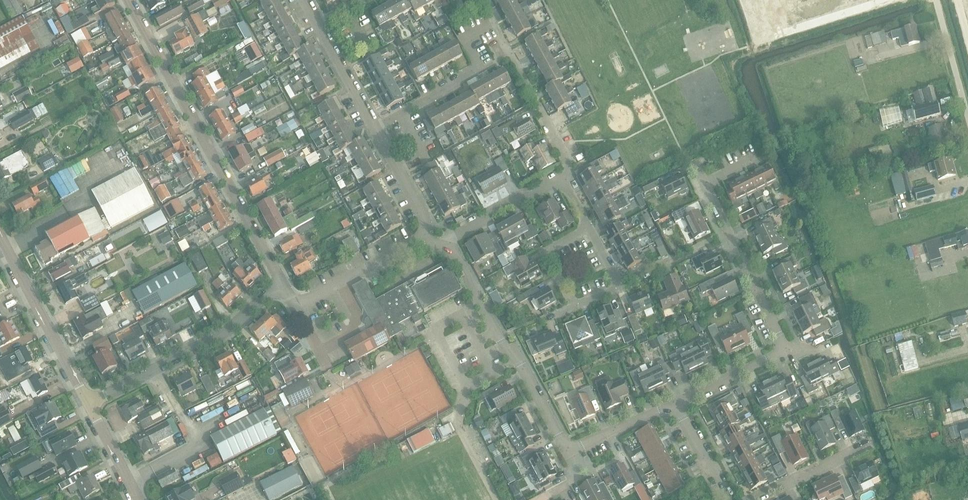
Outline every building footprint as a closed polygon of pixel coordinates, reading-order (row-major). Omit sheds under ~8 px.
[(9,18),(20,13),(14,0),(0,0),(0,1),(9,18)] [(95,1),(98,7),(91,10),(94,16),(114,5),(111,0),(96,0),(95,1)] [(151,11),(165,3),(163,0),(145,0),(151,11)] [(189,14),(205,5),(202,0),(198,0),(185,7),(189,14)] [(216,10),(232,1),(231,0),(215,0),(211,2),(216,10)] [(267,16),(266,14),(281,5),(278,0),(269,0),(260,4),(264,12),(258,15),(260,20),(267,16)] [(394,2),(401,15),(403,14),(410,10),(416,21),(419,19),(420,18),(417,12),(415,13),(408,0),(397,0),(394,2)] [(415,13),(417,12),(423,8),(427,15),(431,13),(427,6),(426,7),(422,0),(408,0),(415,13)] [(426,7),(427,6),(434,3),(438,9),(442,7),(438,0),(437,1),(437,0),(422,0),(426,7)] [(505,15),(519,8),(518,6),(514,0),(508,0),(500,5),(505,15)] [(802,1),(807,20),(815,18),(810,0),(805,0),(802,1)] [(815,18),(822,16),(818,0),(810,0),(815,18)] [(822,15),(822,16),(830,13),(826,0),(818,0),(822,15)] [(830,13),(837,11),(835,0),(826,0),(830,13)] [(837,11),(845,9),(843,0),(835,0),(837,11)] [(845,9),(853,8),(851,0),(843,0),(845,9)] [(801,1),(794,3),(799,22),(807,20),(801,1)] [(394,2),(383,7),(390,21),(391,20),(392,20),(399,16),(402,23),(407,20),(403,14),(401,15),(394,2)] [(505,15),(511,27),(525,19),(524,17),(520,10),(527,6),(525,2),(518,6),(519,8),(505,15)] [(794,3),(786,5),(792,24),(799,22),(794,3)] [(270,22),(263,26),(265,30),(272,26),(271,24),(286,16),(281,5),(266,14),(267,16),(270,22)] [(786,5),(778,7),(784,26),(791,24),(786,5)] [(155,17),(159,26),(183,13),(179,7),(172,11),(171,9),(155,17)] [(390,21),(383,7),(371,14),(378,27),(387,22),(391,29),(395,27),(391,20),(390,21)] [(778,7),(771,9),(776,29),(784,26),(778,7)] [(771,9),(763,11),(769,31),(776,29),(771,9)] [(62,10),(56,13),(59,19),(65,16),(62,10)] [(189,28),(186,30),(192,41),(207,33),(202,23),(209,19),(205,10),(198,14),(198,15),(186,22),(189,28)] [(104,25),(106,30),(123,21),(118,11),(105,18),(108,23),(104,25)] [(525,19),(511,27),(517,38),(531,30),(526,21),(534,17),(532,14),(531,13),(524,17),(525,19)] [(71,24),(75,31),(89,22),(86,16),(71,24)] [(271,40),(278,37),(277,35),(292,26),(286,16),(271,24),(272,26),(276,33),(269,37),(271,40)] [(40,49),(30,32),(22,17),(13,22),(0,29),(0,70),(40,49)] [(107,32),(106,33),(109,37),(112,43),(130,33),(123,21),(106,30),(107,32)] [(553,24),(546,28),(549,33),(556,29),(553,24)] [(277,51),(284,47),(283,45),(298,37),(292,26),(277,35),(278,37),(282,43),(275,47),(277,51)] [(891,32),(893,40),(899,38),(901,47),(919,42),(915,26),(891,32)] [(71,35),(77,47),(87,41),(80,30),(71,35)] [(194,46),(192,41),(186,30),(174,36),(176,40),(169,44),(175,56),(194,46)] [(525,43),(532,55),(545,48),(544,46),(541,39),(548,35),(545,30),(538,34),(539,35),(525,43)] [(864,37),(868,49),(888,42),(884,31),(864,37)] [(130,33),(112,43),(117,41),(120,45),(115,48),(118,55),(123,52),(136,45),(130,33)] [(290,56),(297,53),(304,49),(298,37),(283,45),(284,47),(287,54),(280,57),(282,61),(290,57),(290,56)] [(438,42),(442,49),(444,48),(452,62),(462,56),(455,42),(447,47),(443,40),(438,42)] [(87,41),(77,47),(83,58),(93,53),(87,41)] [(532,55),(538,66),(551,59),(550,57),(547,50),(554,46),(552,42),(544,46),(545,48),(532,55)] [(255,43),(249,46),(257,60),(263,57),(255,43)] [(411,43),(403,48),(406,53),(414,49),(411,43)] [(295,68),(302,64),(301,62),(316,53),(311,45),(304,49),(297,53),(300,60),(293,64),(295,68)] [(429,47),(427,48),(431,55),(433,54),(440,68),(452,62),(444,48),(442,49),(435,53),(431,46),(429,47)] [(122,55),(128,66),(143,58),(137,47),(122,55)] [(362,63),(369,75),(384,67),(384,65),(380,58),(387,54),(385,50),(378,54),(378,55),(362,63)] [(103,65),(107,63),(114,58),(112,52),(99,58),(103,65)] [(416,54),(420,62),(421,61),(429,75),(440,68),(433,54),(431,55),(424,59),(420,52),(416,54)] [(301,78),(308,74),(307,72),(322,64),(316,53),(301,62),(302,64),(306,70),(299,74),(301,78)] [(538,66),(544,77),(557,70),(556,68),(553,61),(560,57),(558,53),(550,57),(551,59),(538,66)] [(114,58),(107,63),(110,69),(121,63),(118,56),(114,58)] [(83,67),(79,58),(67,64),(72,73),(83,67)] [(128,66),(134,76),(149,68),(143,58),(128,66)] [(421,61),(420,62),(413,65),(409,58),(405,60),(409,68),(410,67),(417,81),(429,75),(421,61)] [(861,59),(853,62),(854,68),(863,65),(861,59)] [(369,75),(375,86),(391,78),(390,76),(386,69),(393,65),(390,61),(384,65),(384,67),(369,75)] [(92,62),(86,65),(90,71),(95,68),(92,62)] [(262,63),(249,70),(252,76),(265,69),(262,63)] [(307,89),(314,85),(313,83),(328,75),(322,64),(307,72),(308,74),(312,81),(305,85),(307,89)] [(544,77),(549,87),(563,80),(562,79),(559,72),(566,68),(564,64),(556,68),(557,70),(544,77)] [(149,68),(134,76),(134,77),(129,79),(133,87),(137,85),(139,88),(155,79),(149,68)] [(197,82),(191,85),(198,97),(211,90),(216,87),(214,83),(221,79),(216,71),(210,75),(206,68),(192,75),(197,82)] [(503,70),(492,76),(499,89),(501,89),(508,85),(512,92),(516,90),(512,83),(510,83),(503,70)] [(375,86),(380,97),(397,89),(396,87),(392,80),(399,76),(397,72),(390,76),(391,78),(375,86)] [(241,74),(234,78),(238,84),(245,81),(241,74)] [(299,74),(291,78),(293,83),(301,78),(299,74)] [(313,83),(314,85),(318,92),(310,96),(313,100),(320,96),(319,95),(334,87),(328,75),(313,83)] [(545,89),(552,101),(565,94),(564,92),(561,85),(572,79),(570,75),(562,79),(563,80),(549,87),(545,89)] [(492,76),(481,82),(488,96),(489,95),(497,91),(501,98),(505,96),(501,89),(499,89),(492,76)] [(100,82),(95,85),(98,90),(109,84),(106,79),(100,82)] [(216,87),(219,91),(221,89),(225,87),(221,79),(214,83),(216,87)] [(411,80),(403,85),(405,87),(406,89),(414,85),(411,80)] [(240,94),(250,88),(245,81),(235,87),(240,94)] [(268,81),(261,85),(263,89),(271,85),(268,81)] [(472,92),(477,102),(478,101),(486,97),(490,104),(493,102),(489,95),(488,96),(481,82),(470,88),(472,92)] [(397,89),(380,97),(387,108),(403,100),(398,91),(405,87),(403,85),(403,83),(396,87),(397,89)] [(291,84),(285,88),(288,93),(294,90),(291,84)] [(211,90),(198,97),(204,109),(218,101),(217,101),(225,97),(222,91),(221,89),(219,91),(216,87),(211,90)] [(12,95),(17,104),(31,97),(27,88),(12,95)] [(146,96),(151,106),(165,98),(159,88),(146,96)] [(565,94),(552,101),(557,112),(563,109),(564,110),(567,116),(581,109),(579,106),(578,103),(577,101),(571,104),(566,96),(573,92),(571,88),(564,92),(565,94)] [(127,89),(115,95),(118,102),(130,95),(127,89)] [(918,108),(911,110),(915,121),(940,115),(938,109),(932,89),(914,94),(918,108)] [(472,92),(461,98),(469,112),(470,111),(477,107),(481,114),(485,112),(483,108),(482,108),(478,101),(477,102),(472,92)] [(280,99),(276,94),(257,106),(260,111),(280,99)] [(517,106),(526,102),(523,94),(514,98),(517,106)] [(110,97),(106,100),(110,107),(114,104),(110,97)] [(151,106),(146,109),(148,112),(149,113),(154,111),(156,115),(170,108),(165,98),(151,106)] [(461,98),(450,104),(457,118),(459,117),(466,113),(470,120),(473,119),(476,125),(479,123),(475,117),(474,118),(470,111),(469,112),(461,98)] [(317,125),(324,121),(323,119),(338,110),(333,101),(318,109),(322,117),(315,120),(317,125)] [(136,108),(139,112),(146,109),(144,104),(136,108)] [(450,104),(439,110),(446,124),(448,123),(455,119),(459,126),(463,124),(459,117),(457,118),(450,104)] [(117,106),(109,111),(116,124),(124,120),(121,113),(117,106)] [(149,132),(162,125),(175,118),(170,108),(156,115),(159,120),(153,123),(154,124),(147,128),(149,132)] [(33,121),(37,119),(32,109),(28,111),(9,121),(15,131),(33,121)] [(146,109),(139,112),(141,116),(142,117),(149,113),(148,112),(146,109)] [(314,140),(330,132),(329,129),(344,121),(338,110),(323,119),(324,121),(327,127),(312,135),(314,140)] [(446,124),(439,110),(428,116),(435,130),(444,125),(448,132),(451,131),(452,130),(448,123),(446,124)] [(210,118),(216,129),(229,122),(223,111),(210,118)] [(242,119),(252,113),(251,111),(241,116),(239,112),(232,116),(236,124),(243,120),(242,119)] [(499,113),(491,117),(495,123),(502,119),(499,113)] [(162,125),(149,132),(155,142),(167,135),(179,129),(181,128),(175,118),(162,125)] [(294,119),(287,123),(292,131),(298,127),(294,119)] [(487,119),(481,123),(484,129),(491,125),(487,119)] [(499,128),(504,137),(505,136),(509,143),(518,139),(534,130),(529,119),(516,126),(514,120),(499,128)] [(329,146),(336,142),(335,140),(350,132),(344,121),(329,129),(330,132),(333,138),(326,141),(329,146)] [(229,122),(216,129),(222,141),(236,134),(229,122)] [(241,130),(244,136),(255,130),(252,124),(241,130)] [(928,128),(934,147),(947,143),(942,124),(928,128)] [(245,137),(249,144),(261,136),(257,129),(245,137)] [(301,143),(295,147),(297,151),(309,144),(305,137),(301,130),(295,133),(301,143)] [(448,132),(448,133),(450,138),(452,141),(456,140),(454,136),(451,131),(448,132)] [(341,151),(348,148),(356,143),(350,132),(335,140),(336,142),(339,148),(332,152),(334,156),(342,152),(341,151)] [(162,155),(165,161),(191,146),(186,137),(172,144),(174,148),(162,155)] [(314,140),(317,147),(323,144),(320,137),(314,140)] [(343,165),(354,159),(353,157),(368,149),(363,139),(356,143),(348,148),(352,155),(345,159),(341,161),(343,165)] [(245,145),(229,153),(234,163),(254,153),(250,146),(245,145)] [(537,173),(553,164),(543,147),(535,151),(531,145),(520,151),(527,162),(533,159),(540,171),(537,173)] [(191,146),(165,161),(167,164),(174,160),(172,157),(178,154),(183,163),(196,156),(191,146)] [(48,148),(39,152),(43,159),(51,154),(48,148)] [(283,149),(265,158),(269,166),(287,157),(283,149)] [(323,149),(316,153),(318,156),(319,158),(326,154),(323,149)] [(353,173),(360,170),(359,168),(374,159),(368,149),(353,157),(354,159),(358,165),(351,169),(353,173)] [(144,156),(136,160),(139,164),(143,171),(150,167),(151,168),(165,161),(162,155),(154,159),(149,150),(143,154),(144,156)] [(616,150),(609,154),(613,161),(620,157),(616,150)] [(320,160),(319,158),(318,156),(316,153),(316,152),(305,158),(310,168),(319,163),(318,161),(320,160)] [(0,164),(0,181),(13,174),(29,166),(21,153),(11,158),(0,164)] [(254,153),(234,163),(239,173),(252,166),(249,160),(256,156),(254,153)] [(38,161),(44,172),(57,165),(52,154),(51,154),(43,159),(38,161)] [(181,172),(174,175),(176,180),(179,178),(202,166),(196,156),(183,163),(178,166),(181,172)] [(893,156),(887,159),(890,167),(896,165),(893,156)] [(498,167),(477,179),(485,194),(506,182),(501,173),(508,169),(501,157),(494,161),(498,167)] [(928,164),(930,172),(936,170),(938,180),(939,179),(956,175),(951,158),(928,164)] [(359,168),(360,170),(364,176),(357,180),(359,184),(367,180),(366,179),(380,171),(374,159),(359,168)] [(577,178),(582,188),(599,178),(597,173),(602,170),(597,160),(584,167),(587,172),(577,178)] [(424,178),(429,188),(444,180),(439,170),(435,162),(421,170),(425,177),(424,178)] [(80,163),(51,179),(62,199),(81,190),(75,179),(86,173),(80,163)] [(768,165),(758,170),(766,187),(772,184),(775,190),(779,189),(776,182),(768,165)] [(202,166),(179,178),(184,188),(193,183),(207,176),(202,166)] [(108,221),(103,223),(106,230),(111,227),(111,228),(153,205),(134,169),(92,191),(108,221)] [(758,170),(748,175),(759,198),(763,196),(760,190),(766,187),(758,170)] [(900,172),(890,175),(896,196),(906,194),(912,192),(906,170),(900,172)] [(459,172),(454,174),(456,179),(459,183),(464,181),(461,176),(459,172)] [(263,183),(270,179),(268,174),(247,186),(253,197),(267,189),(263,183)] [(685,189),(687,189),(680,175),(661,184),(668,198),(679,192),(680,194),(682,195),(685,193),(686,191),(685,189)] [(748,175),(738,179),(747,196),(753,193),(756,200),(759,198),(748,175)] [(582,188),(588,197),(618,181),(615,177),(602,184),(599,178),(582,188)] [(30,187),(34,195),(49,188),(51,186),(47,178),(30,187)] [(153,189),(159,186),(155,179),(149,182),(153,189)] [(641,186),(644,193),(659,186),(655,179),(641,186)] [(747,196),(738,179),(728,184),(731,190),(726,192),(735,210),(744,206),(740,199),(747,196)] [(429,188),(434,197),(449,189),(444,180),(429,188)] [(588,197),(593,207),(610,197),(607,192),(612,189),(618,186),(616,182),(618,181),(588,197)] [(363,207),(370,203),(369,202),(384,194),(378,183),(364,191),(368,198),(360,202),(363,207)] [(204,202),(217,195),(212,185),(198,192),(202,198),(196,201),(189,205),(192,209),(199,205),(204,202)] [(914,190),(917,200),(936,195),(934,185),(914,190)] [(165,186),(155,191),(161,203),(171,198),(165,186)] [(637,186),(632,189),(636,195),(640,193),(637,186)] [(856,187),(848,189),(851,197),(859,194),(856,187)] [(434,197),(439,207),(455,198),(449,189),(434,197)] [(912,192),(906,194),(908,203),(914,201),(912,192)] [(368,217),(376,213),(375,212),(389,204),(384,194),(369,202),(370,203),(374,209),(366,213),(368,217)] [(204,202),(209,212),(223,205),(217,195),(204,202)] [(455,198),(439,207),(445,217),(460,208),(467,204),(462,195),(461,195),(455,198)] [(593,207),(598,216),(628,200),(626,195),(618,200),(613,203),(610,197),(593,207)] [(13,204),(18,215),(31,208),(32,210),(42,205),(38,197),(31,200),(29,196),(13,204)] [(278,201),(281,207),(287,204),(284,198),(278,201)] [(258,206),(263,216),(275,209),(270,199),(258,206)] [(178,200),(164,207),(170,220),(185,212),(178,200)] [(536,210),(541,220),(544,218),(549,225),(557,221),(562,229),(573,223),(567,212),(560,215),(552,200),(536,210)] [(628,200),(598,216),(603,226),(607,224),(610,230),(620,224),(617,218),(620,217),(617,211),(623,208),(630,204),(628,200)] [(786,200),(777,204),(779,208),(788,204),(786,200)] [(349,204),(351,210),(357,207),(354,201),(349,204)] [(762,203),(756,206),(760,214),(766,211),(763,206),(762,203)] [(769,203),(763,206),(766,211),(772,208),(769,203)] [(374,228),(381,224),(381,223),(395,215),(389,204),(375,212),(376,213),(379,220),(372,224),(374,228)] [(201,229),(202,228),(209,224),(214,222),(215,222),(228,214),(223,205),(209,212),(211,216),(198,223),(201,229)] [(106,230),(103,223),(95,207),(46,233),(49,240),(35,248),(44,264),(47,265),(53,262),(52,259),(92,238),(94,242),(109,234),(106,230)] [(334,217),(340,215),(338,207),(331,210),(334,217)] [(290,208),(284,212),(286,217),(293,213),(290,208)] [(671,214),(675,223),(684,218),(694,238),(708,231),(698,211),(688,216),(684,208),(671,214)] [(781,208),(775,211),(777,216),(783,213),(781,208)] [(263,216),(269,226),(281,220),(275,209),(263,216)] [(160,211),(142,221),(149,233),(167,223),(160,211)] [(747,212),(739,216),(742,223),(750,219),(747,212)] [(281,220),(269,226),(275,237),(287,230),(290,228),(292,231),(315,218),(312,213),(297,221),(295,218),(293,213),(286,217),(281,220)] [(228,214),(215,222),(220,232),(233,225),(228,214)] [(642,216),(648,229),(653,227),(647,214),(642,216)] [(381,223),(381,224),(385,230),(378,234),(374,236),(377,240),(380,239),(388,234),(387,233),(401,226),(395,215),(381,223)] [(519,217),(507,223),(516,238),(523,234),(527,241),(531,239),(537,236),(531,225),(525,228),(519,217)] [(753,233),(758,243),(776,235),(773,229),(776,226),(772,217),(760,223),(763,228),(753,233)] [(297,229),(301,236),(319,226),(315,219),(297,229)] [(348,220),(342,223),(345,229),(351,226),(348,220)] [(606,239),(609,243),(625,234),(622,229),(627,226),(625,221),(620,224),(610,230),(606,232),(609,237),(606,239)] [(507,223),(496,229),(502,241),(497,244),(503,254),(509,251),(507,249),(519,242),(517,238),(516,238),(507,223)] [(368,228),(363,231),(366,238),(372,235),(368,228)] [(548,228),(541,230),(543,237),(549,235),(548,228)] [(181,229),(175,231),(180,239),(185,236),(181,229)] [(158,236),(164,246),(172,241),(167,231),(158,236)] [(361,233),(360,233),(367,245),(370,244),(366,238),(363,231),(361,233)] [(930,260),(941,257),(939,250),(957,245),(958,250),(967,247),(967,231),(925,243),(930,260)] [(651,235),(655,242),(660,240),(656,233),(651,235)] [(614,245),(617,251),(637,240),(630,243),(625,234),(609,243),(611,247),(614,245)] [(292,237),(279,245),(284,255),(297,248),(303,245),(301,242),(298,235),(292,238),(292,237)] [(485,235),(466,245),(476,263),(494,253),(497,258),(502,267),(508,264),(503,254),(497,244),(492,247),(485,235)] [(776,235),(758,243),(763,254),(773,249),(776,254),(787,248),(783,240),(779,240),(776,235)] [(213,243),(216,249),(228,243),(224,236),(213,243)] [(342,242),(350,257),(360,252),(352,237),(342,242)] [(617,257),(619,262),(635,253),(641,249),(638,244),(639,244),(637,240),(617,251),(619,256),(617,257)] [(660,240),(655,242),(657,248),(656,249),(661,258),(667,255),(660,240)] [(197,244),(185,251),(187,255),(199,249),(197,244)] [(906,249),(910,260),(919,257),(915,246),(906,249)] [(290,266),(297,278),(311,270),(307,263),(316,258),(311,248),(302,253),(296,256),(298,261),(290,266)] [(191,257),(199,272),(207,268),(199,252),(191,257)] [(635,253),(619,262),(621,266),(624,264),(627,270),(641,262),(645,260),(642,255),(638,257),(635,253)] [(694,265),(696,270),(702,267),(705,274),(722,266),(721,263),(722,261),(720,256),(717,256),(716,254),(705,259),(703,254),(691,260),(694,265)] [(513,255),(506,258),(509,263),(516,260),(513,255)] [(511,264),(503,269),(507,277),(514,273),(521,286),(540,275),(533,262),(529,264),(524,256),(511,263),(511,264)] [(772,272),(777,283),(795,274),(792,268),(797,265),(792,256),(780,262),(782,267),(772,272)] [(68,269),(73,266),(69,258),(64,262),(65,264),(48,272),(53,283),(71,274),(68,269)] [(929,262),(931,268),(943,265),(942,258),(929,262)] [(239,260),(236,263),(241,269),(245,273),(255,283),(262,277),(253,267),(256,265),(251,259),(244,266),(239,260)] [(241,269),(236,263),(232,267),(237,272),(233,275),(247,290),(255,283),(245,273),(241,269)] [(185,264),(132,293),(136,299),(144,314),(145,314),(149,312),(150,311),(155,308),(197,286),(185,264)] [(374,328),(345,344),(354,361),(389,341),(388,339),(402,332),(398,324),(410,317),(414,324),(420,320),(417,314),(422,311),(423,312),(461,292),(449,269),(445,271),(441,264),(375,300),(365,280),(352,287),(369,318),(365,320),(364,322),(366,326),(369,327),(372,325),(374,328)] [(677,268),(680,274),(686,271),(684,265),(677,268)] [(818,265),(812,268),(814,274),(821,271),(818,265)] [(795,274),(777,283),(783,293),(793,288),(795,294),(808,288),(803,278),(798,281),(795,274)] [(74,280),(57,289),(66,305),(78,298),(73,290),(78,287),(83,285),(88,282),(84,275),(80,277),(74,280)] [(222,275),(218,278),(224,284),(226,282),(227,281),(222,275)] [(663,281),(666,289),(667,289),(668,292),(659,296),(657,292),(656,292),(664,311),(687,301),(688,305),(689,305),(682,287),(681,287),(676,276),(663,281)] [(225,292),(235,302),(242,295),(232,285),(230,287),(226,282),(224,284),(218,278),(215,281),(220,287),(225,292)] [(699,286),(702,294),(712,289),(717,300),(737,291),(731,278),(716,285),(713,279),(699,286)] [(217,290),(220,287),(215,281),(212,284),(217,290)] [(517,297),(519,303),(528,298),(532,296),(539,310),(555,301),(547,287),(539,292),(536,287),(525,293),(517,297)] [(126,305),(136,299),(132,293),(131,289),(120,295),(126,305)] [(204,291),(194,296),(202,311),(212,305),(204,291)] [(235,302),(225,292),(217,299),(227,309),(235,302)] [(512,292),(506,295),(509,301),(515,298),(512,292)] [(648,302),(649,301),(648,298),(647,299),(644,292),(629,299),(635,314),(651,308),(648,302)] [(803,309),(792,314),(798,324),(815,316),(812,309),(817,307),(813,297),(811,293),(798,299),(800,303),(803,309)] [(80,302),(86,313),(100,305),(95,294),(80,302)] [(321,297),(323,302),(332,299),(330,294),(321,297)] [(6,305),(16,301),(14,296),(4,299),(6,305)] [(101,322),(108,318),(102,307),(84,316),(84,315),(74,321),(83,338),(93,333),(92,332),(103,326),(101,322)] [(614,331),(624,327),(618,311),(612,313),(610,307),(597,312),(603,328),(601,328),(605,338),(615,334),(614,331)] [(951,315),(954,327),(967,323),(965,316),(967,315),(967,311),(951,315)] [(740,326),(729,331),(738,349),(749,343),(744,332),(750,329),(742,313),(735,316),(740,326)] [(268,315),(260,322),(270,333),(274,338),(275,338),(279,333),(284,329),(287,326),(277,316),(273,320),(268,315)] [(627,317),(633,333),(640,330),(633,315),(627,317)] [(685,315),(674,319),(677,327),(687,323),(685,315)] [(815,316),(798,324),(803,335),(813,330),(816,336),(830,329),(825,319),(818,322),(815,316)] [(151,317),(147,319),(139,324),(144,334),(149,331),(156,346),(172,338),(172,337),(176,335),(168,321),(164,323),(156,327),(151,317)] [(564,325),(574,349),(582,346),(580,343),(592,338),(594,341),(600,339),(594,325),(589,327),(585,317),(564,325)] [(0,338),(0,346),(1,347),(19,337),(11,322),(0,328),(0,337),(0,338)] [(260,322),(250,331),(259,342),(266,336),(275,346),(279,342),(275,338),(274,338),(260,322)] [(188,328),(193,337),(201,333),(196,324),(188,328)] [(738,349),(729,331),(719,336),(714,326),(708,329),(716,346),(722,343),(727,354),(738,349)] [(842,333),(840,326),(831,331),(834,337),(842,333)] [(139,339),(143,337),(138,327),(133,330),(135,334),(122,340),(125,345),(123,346),(130,360),(145,352),(139,339)] [(289,336),(294,341),(301,335),(296,329),(289,336)] [(620,334),(624,344),(635,340),(631,330),(620,334)] [(532,340),(526,342),(532,356),(538,353),(538,355),(553,348),(556,355),(565,351),(558,334),(552,337),(549,331),(532,338),(532,340)] [(115,334),(109,337),(113,345),(119,342),(115,334)] [(646,335),(638,339),(640,344),(648,340),(646,335)] [(662,335),(656,338),(660,345),(665,343),(662,335)] [(109,351),(112,349),(107,339),(107,338),(93,346),(97,355),(96,355),(97,356),(93,358),(102,374),(103,374),(109,370),(110,372),(111,372),(115,370),(116,369),(115,367),(117,366),(109,351)] [(287,338),(280,344),(285,349),(292,343),(287,338)] [(676,353),(668,357),(673,368),(676,373),(683,369),(686,374),(696,369),(707,364),(705,359),(711,356),(709,351),(703,338),(692,343),(675,351),(676,353)] [(650,341),(653,349),(659,347),(656,339),(650,341)] [(297,340),(287,349),(293,355),(302,346),(297,340)] [(897,345),(904,371),(918,367),(911,342),(897,345)] [(0,362),(0,368),(8,383),(22,375),(31,370),(28,364),(33,361),(26,348),(8,357),(0,362)] [(262,354),(270,363),(276,358),(268,349),(262,354)] [(217,359),(216,360),(225,377),(232,373),(235,378),(241,374),(244,380),(251,376),(244,362),(236,366),(230,353),(222,357),(221,356),(217,358),(217,359)] [(290,356),(275,364),(285,385),(291,382),(297,379),(298,379),(308,374),(300,360),(294,364),(290,356)] [(824,357),(813,363),(821,380),(832,375),(834,380),(841,377),(838,370),(835,364),(829,367),(824,357)] [(841,371),(845,369),(850,367),(849,365),(846,359),(842,361),(837,363),(841,371)] [(658,366),(648,371),(656,388),(666,383),(662,373),(667,371),(662,360),(657,362),(658,366)] [(570,361),(564,363),(568,372),(574,370),(570,361)] [(356,363),(345,369),(348,375),(359,369),(356,363)] [(821,380),(813,363),(802,368),(807,378),(802,380),(808,394),(818,389),(815,383),(821,380)] [(656,388),(648,371),(642,373),(640,368),(629,373),(630,375),(635,386),(640,383),(645,393),(656,388)] [(580,370),(573,373),(576,380),(583,377),(580,370)] [(193,385),(195,385),(189,374),(175,381),(183,396),(195,389),(193,385)] [(25,382),(20,385),(27,397),(31,395),(33,399),(48,391),(39,375),(25,382)] [(200,379),(208,394),(215,390),(207,375),(200,379)] [(779,375),(768,380),(779,403),(790,398),(796,395),(790,382),(784,385),(779,375)] [(301,382),(283,390),(292,407),(298,404),(297,402),(308,397),(313,394),(305,380),(301,382)] [(779,403),(768,380),(758,386),(762,396),(756,399),(762,411),(779,403)] [(618,398),(628,393),(622,381),(612,385),(612,383),(597,389),(606,409),(620,403),(618,398)] [(236,404),(260,391),(255,382),(231,395),(236,404)] [(853,386),(846,390),(850,397),(857,393),(860,391),(856,384),(853,386)] [(482,394),(485,399),(490,396),(497,409),(516,399),(509,386),(496,393),(493,388),(482,394)] [(589,402),(595,399),(590,386),(577,392),(579,397),(571,400),(580,421),(594,414),(589,402)] [(573,415),(564,391),(559,393),(568,417),(573,415)] [(712,412),(717,422),(734,413),(731,407),(737,404),(732,394),(712,404),(716,410),(712,412)] [(953,412),(967,408),(967,394),(961,396),(949,400),(953,412)] [(280,396),(285,406),(289,404),(284,395),(280,396)] [(745,399),(740,402),(744,408),(749,406),(745,399)] [(138,418),(142,426),(163,415),(159,407),(153,410),(151,407),(145,410),(139,400),(120,410),(128,423),(138,418)] [(32,411),(26,414),(35,431),(37,430),(42,438),(58,429),(54,421),(61,417),(55,404),(43,410),(41,406),(32,411)] [(829,411),(830,414),(833,419),(839,431),(845,429),(849,438),(864,431),(855,412),(841,418),(840,416),(837,410),(835,407),(829,411)] [(7,410),(0,414),(0,428),(13,422),(7,410)] [(211,438),(224,462),(277,435),(264,410),(243,421),(229,428),(211,438)] [(507,423),(512,434),(529,425),(524,414),(517,418),(513,411),(500,418),(503,425),(507,423)] [(734,413),(717,422),(722,431),(743,421),(746,419),(751,416),(749,413),(743,416),(737,419),(734,413)] [(163,415),(142,426),(144,431),(146,434),(136,440),(144,455),(149,452),(151,456),(156,453),(155,452),(159,450),(157,444),(173,435),(179,432),(172,418),(166,422),(165,419),(163,415)] [(806,425),(811,435),(812,436),(813,435),(820,451),(835,444),(829,431),(835,428),(829,415),(818,420),(820,425),(815,427),(812,422),(811,421),(806,423),(806,425)] [(446,432),(458,425),(453,417),(441,424),(446,432)] [(480,417),(473,420),(477,427),(484,423),(480,417)] [(720,433),(725,442),(741,434),(738,427),(744,424),(743,421),(722,431),(720,433)] [(962,441),(967,439),(967,423),(957,426),(962,441)] [(797,424),(792,427),(795,433),(800,431),(797,424)] [(513,434),(509,436),(514,446),(518,453),(532,446),(528,439),(535,435),(529,425),(512,434),(513,434)] [(635,434),(642,446),(658,438),(651,425),(635,434)] [(407,440),(414,453),(436,442),(429,428),(407,440)] [(69,432),(49,442),(56,456),(76,446),(69,432)] [(482,435),(485,441),(491,438),(488,432),(482,435)] [(730,452),(753,440),(758,437),(757,433),(751,436),(745,440),(741,434),(725,442),(730,452)] [(758,437),(753,440),(755,443),(766,437),(764,434),(758,437)] [(771,439),(779,455),(786,451),(793,465),(807,458),(796,436),(782,442),(779,435),(771,439)] [(30,436),(13,443),(16,449),(33,443),(30,436)] [(642,446),(647,457),(664,449),(658,438),(642,446)] [(730,452),(735,461),(752,453),(748,447),(755,443),(753,440),(730,452)] [(497,455),(502,452),(499,445),(493,448),(497,455)] [(291,449),(282,454),(287,464),(290,462),(296,459),(291,449)] [(647,457),(655,471),(671,463),(664,449),(647,457)] [(80,453),(62,462),(69,476),(87,466),(80,453)] [(530,467),(533,472),(550,463),(544,453),(535,458),(532,453),(521,458),(527,469),(530,467)] [(735,461),(740,471),(763,459),(761,455),(755,459),(752,453),(735,461)] [(195,455),(183,461),(190,476),(214,465),(208,454),(197,459),(195,455)] [(500,456),(493,459),(497,467),(504,463),(500,456)] [(775,456),(770,459),(773,465),(779,462),(775,456)] [(17,467),(23,478),(41,469),(35,457),(17,467)] [(740,471),(745,480),(762,472),(759,466),(765,462),(763,459),(740,471)] [(852,471),(855,477),(849,480),(855,494),(862,490),(859,485),(868,481),(871,480),(872,483),(873,484),(875,484),(878,483),(879,481),(879,480),(877,477),(878,476),(871,462),(852,471)] [(533,472),(529,474),(535,485),(538,490),(549,485),(546,479),(549,478),(556,474),(550,463),(533,472)] [(655,471),(661,483),(678,475),(671,463),(655,471)] [(34,474),(38,483),(58,473),(53,464),(34,474)] [(506,464),(500,467),(503,474),(509,470),(506,464)] [(610,471),(621,490),(633,484),(634,487),(640,484),(633,471),(628,474),(623,464),(610,471)] [(268,499),(273,499),(302,485),(293,467),(260,484),(268,499)] [(157,478),(163,488),(179,479),(174,469),(157,478)] [(782,469),(776,473),(778,478),(785,474),(782,469)] [(762,472),(745,480),(750,490),(767,481),(769,485),(775,481),(771,474),(765,478),(762,472)] [(237,473),(219,482),(227,496),(244,487),(237,473)] [(80,474),(59,485),(60,488),(62,491),(68,488),(71,494),(78,489),(84,499),(90,495),(100,490),(93,477),(84,482),(81,477),(80,474)] [(678,475),(661,483),(668,495),(684,486),(678,475)] [(813,495),(813,497),(814,499),(815,499),(816,499),(818,499),(821,499),(826,498),(827,499),(829,499),(842,494),(845,499),(852,496),(842,476),(836,479),(834,475),(812,486),(816,494),(813,495)] [(582,496),(584,499),(612,499),(604,485),(600,488),(597,487),(593,480),(579,488),(582,494),(582,496)] [(514,483),(508,486),(511,492),(517,489),(514,483)] [(166,497),(168,499),(193,499),(194,499),(187,487),(166,497)]
